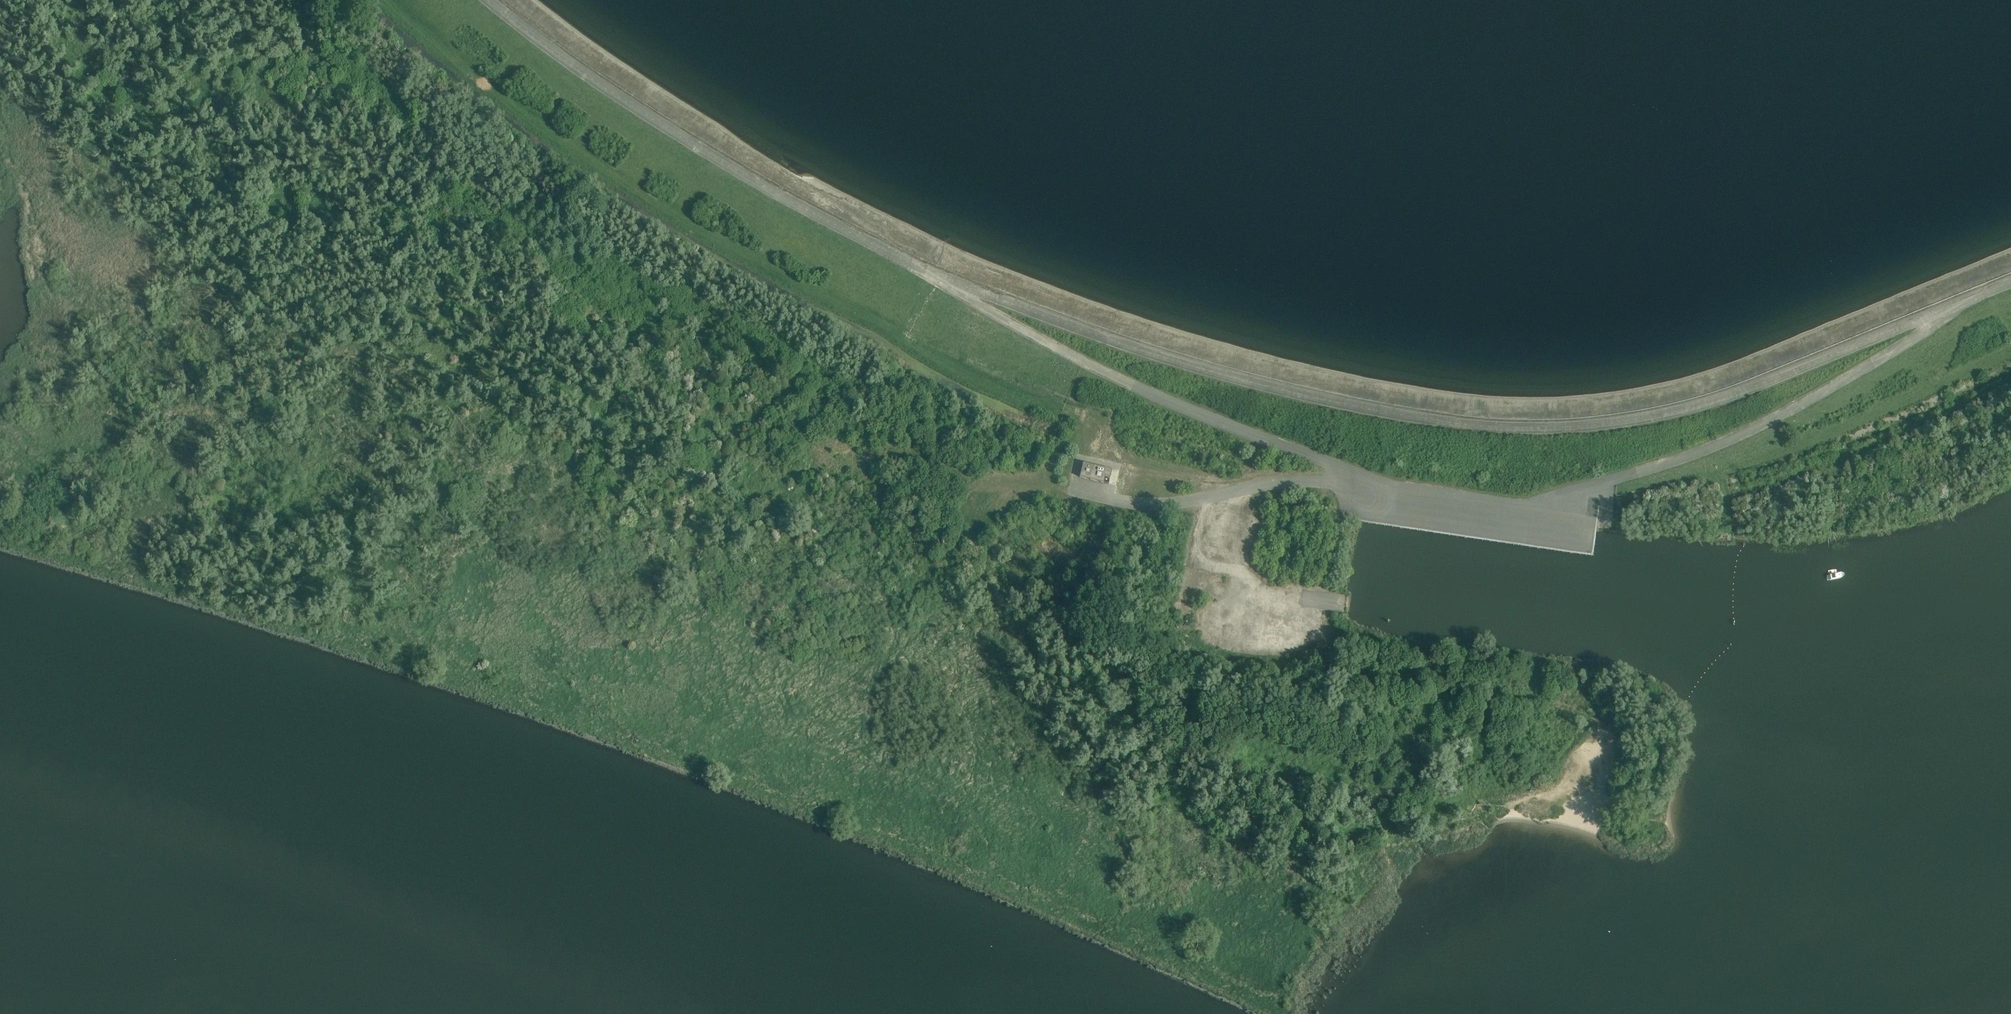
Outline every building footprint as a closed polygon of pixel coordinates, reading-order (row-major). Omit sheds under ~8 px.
[(1110,477),(1112,470),(1084,463),(1080,477),(1103,482),(1105,475),(1110,477)]
